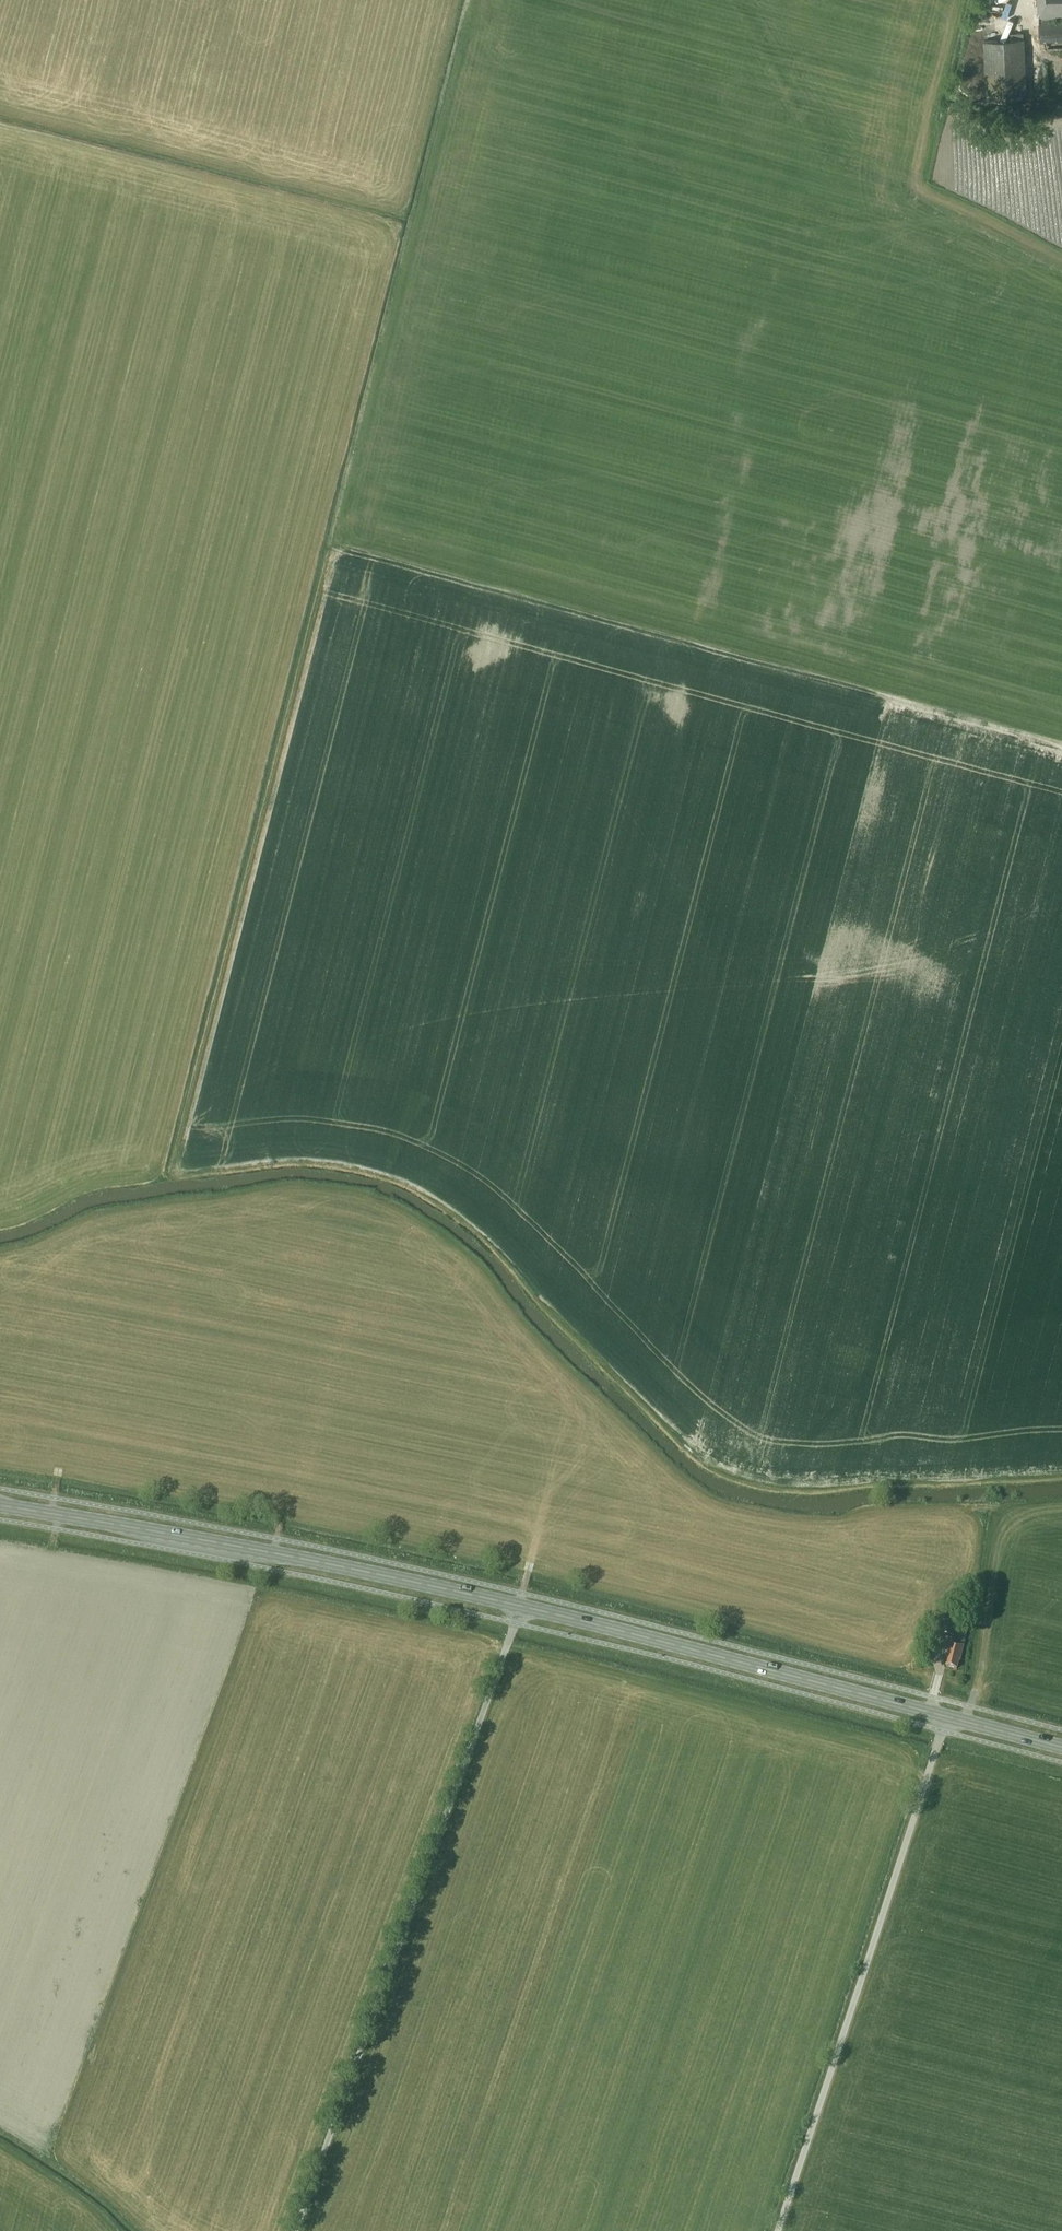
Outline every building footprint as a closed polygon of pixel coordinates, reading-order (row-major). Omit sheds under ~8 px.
[(1040,43),(1061,42),(1061,20),(1044,21),(1044,19),(1061,19),(1061,0),(1039,0),(1040,43)] [(983,41),(986,100),(1027,98),(1024,39),(983,41)] [(943,1620),(940,1633),(954,1637),(957,1624),(943,1620)] [(960,1661),(964,1646),(951,1643),(948,1656),(949,1656),(947,1666),(957,1668),(959,1661),(960,1661)]
